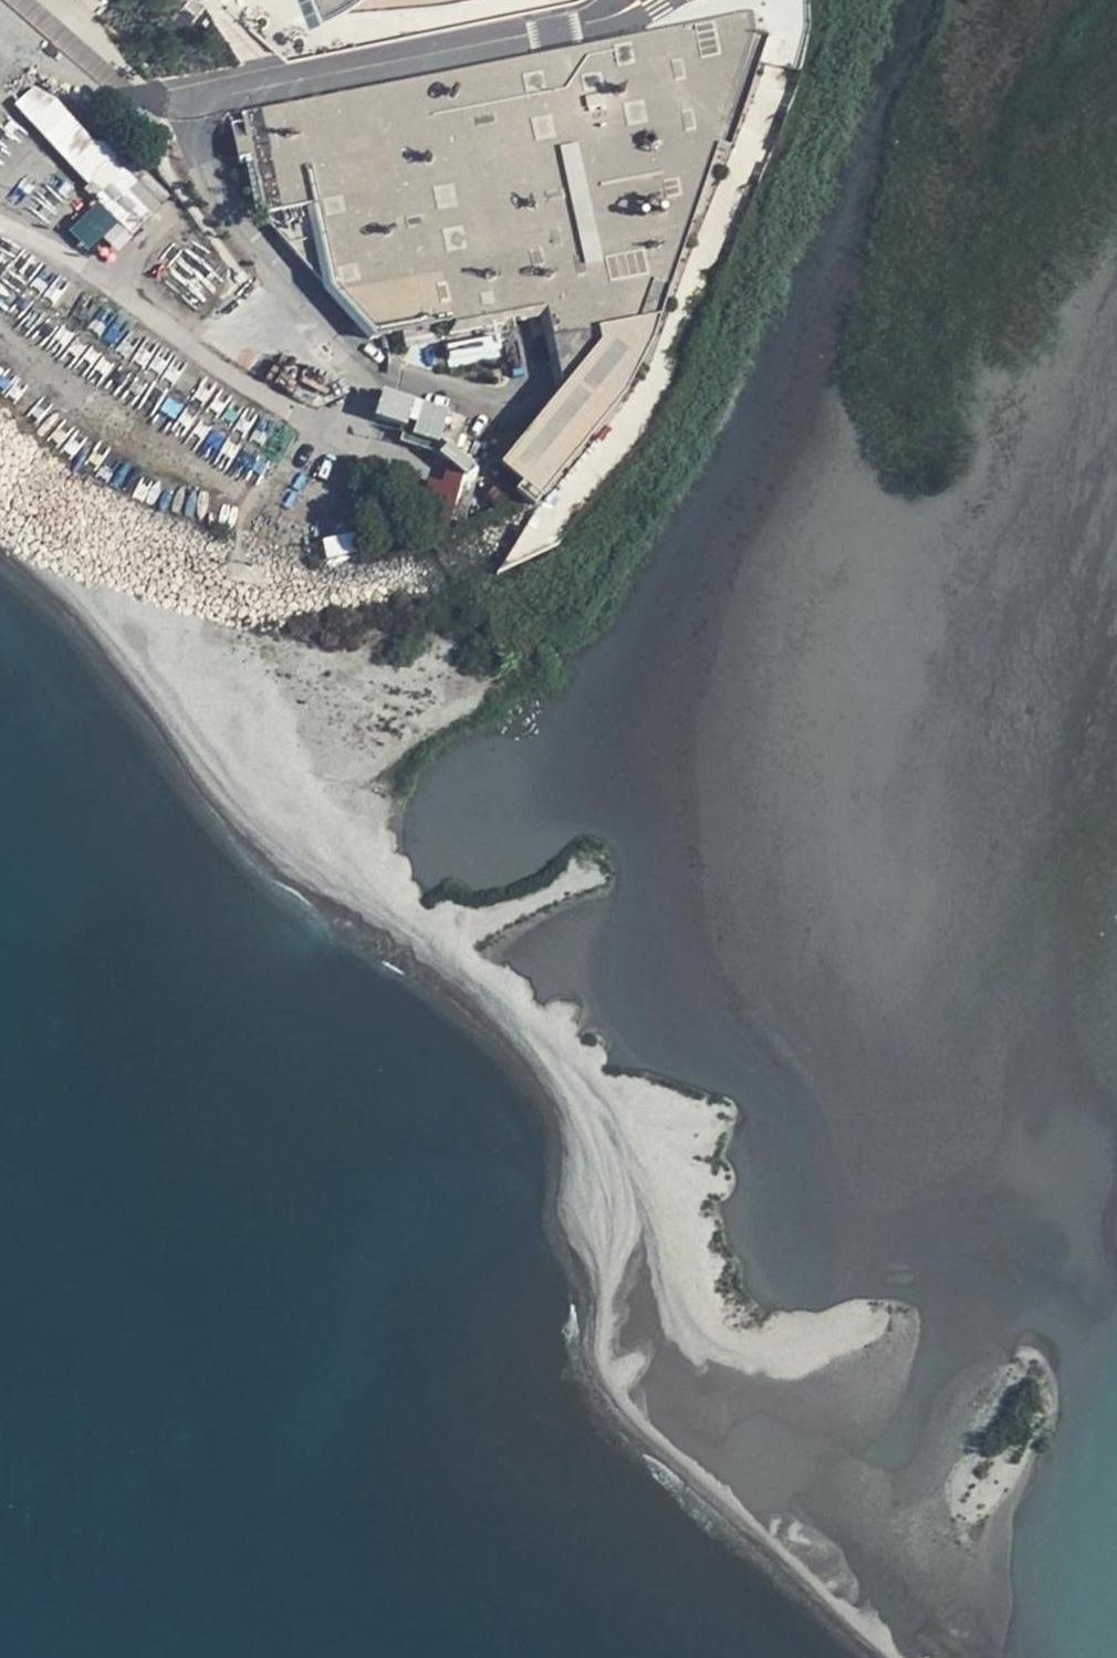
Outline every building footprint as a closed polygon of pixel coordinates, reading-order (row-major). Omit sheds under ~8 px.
[(305,14),(323,7),(367,12),(494,0),(298,0),(305,14)] [(47,77),(20,99),(106,202),(132,181),(47,77)] [(357,281),(323,283),(365,337),(377,334),(357,281)] [(544,362),(549,361),(556,360),(546,299),(446,320),(450,334),(536,316),(544,362)] [(549,361),(556,389),(585,385),(581,356),(556,360),(549,361)] [(436,434),(444,405),(388,387),(380,416),(436,434)]
